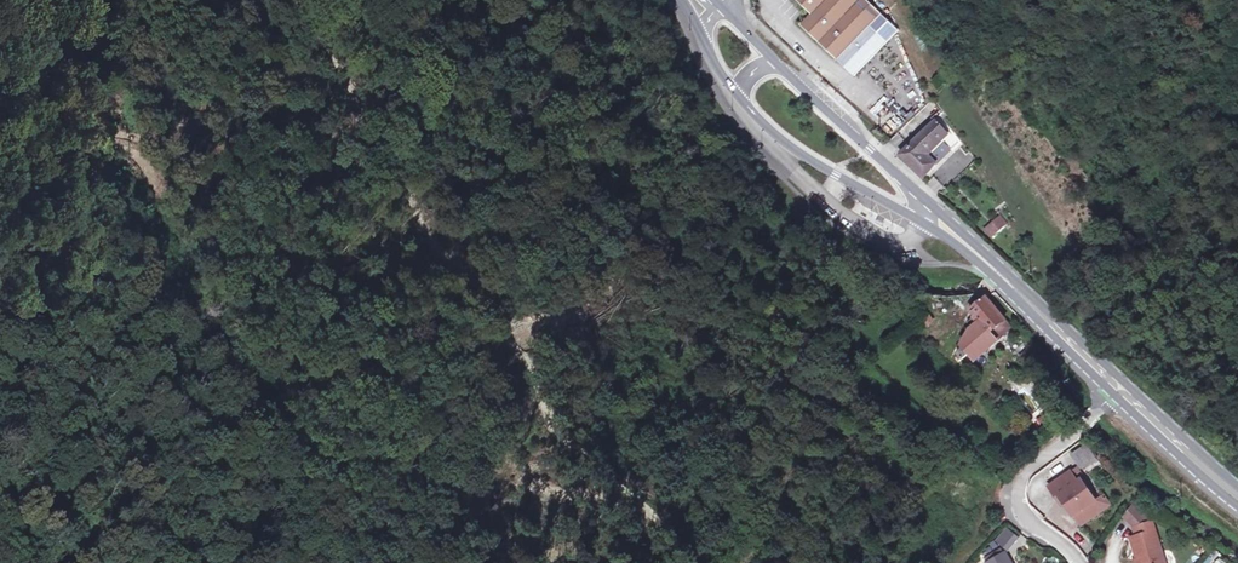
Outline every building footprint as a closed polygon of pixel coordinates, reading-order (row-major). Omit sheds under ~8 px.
[(857,37),(879,14),(864,0),(798,0),(811,14),(802,25),(840,60),(857,37)] [(894,29),(879,14),(857,37),(872,51),(894,29)] [(830,86),(822,79),(817,84),(826,91),(830,86)] [(908,91),(920,87),(917,80),(906,84),(908,91)] [(935,121),(901,155),(922,177),(933,167),(926,160),(941,145),(948,151),(955,144),(935,121)] [(960,147),(933,174),(945,187),(973,160),(960,147)] [(996,217),(988,226),(995,233),(1002,224),(996,217)] [(884,222),(876,218),(873,223),(881,227),(884,222)] [(998,337),(1011,323),(986,298),(972,313),(983,325),(965,343),(968,348),(960,355),(966,362),(974,356),(981,363),(1003,342),(998,337)] [(926,329),(934,321),(929,315),(920,322),(926,329)] [(1039,428),(1050,421),(1045,414),(1034,421),(1039,428)] [(1094,454),(1085,444),(1073,454),(1082,464),(1094,454)] [(1078,467),(1072,471),(1078,479),(1081,477),(1084,474),(1078,467)] [(1070,470),(1051,486),(1059,496),(1061,494),(1067,502),(1077,513),(1078,512),(1097,496),(1081,477),(1078,479),(1072,471),(1070,470)] [(1097,496),(1078,512),(1086,522),(1113,500),(1105,490),(1097,496)] [(1061,494),(1059,496),(1065,504),(1067,502),(1061,494)] [(1124,517),(1135,525),(1154,520),(1156,518),(1136,500),(1124,517)] [(1154,520),(1135,525),(1138,534),(1132,536),(1140,562),(1166,562),(1154,520)] [(1014,533),(1006,526),(996,538),(1005,545),(1014,533)] [(987,562),(1011,562),(1005,552),(987,562)]
